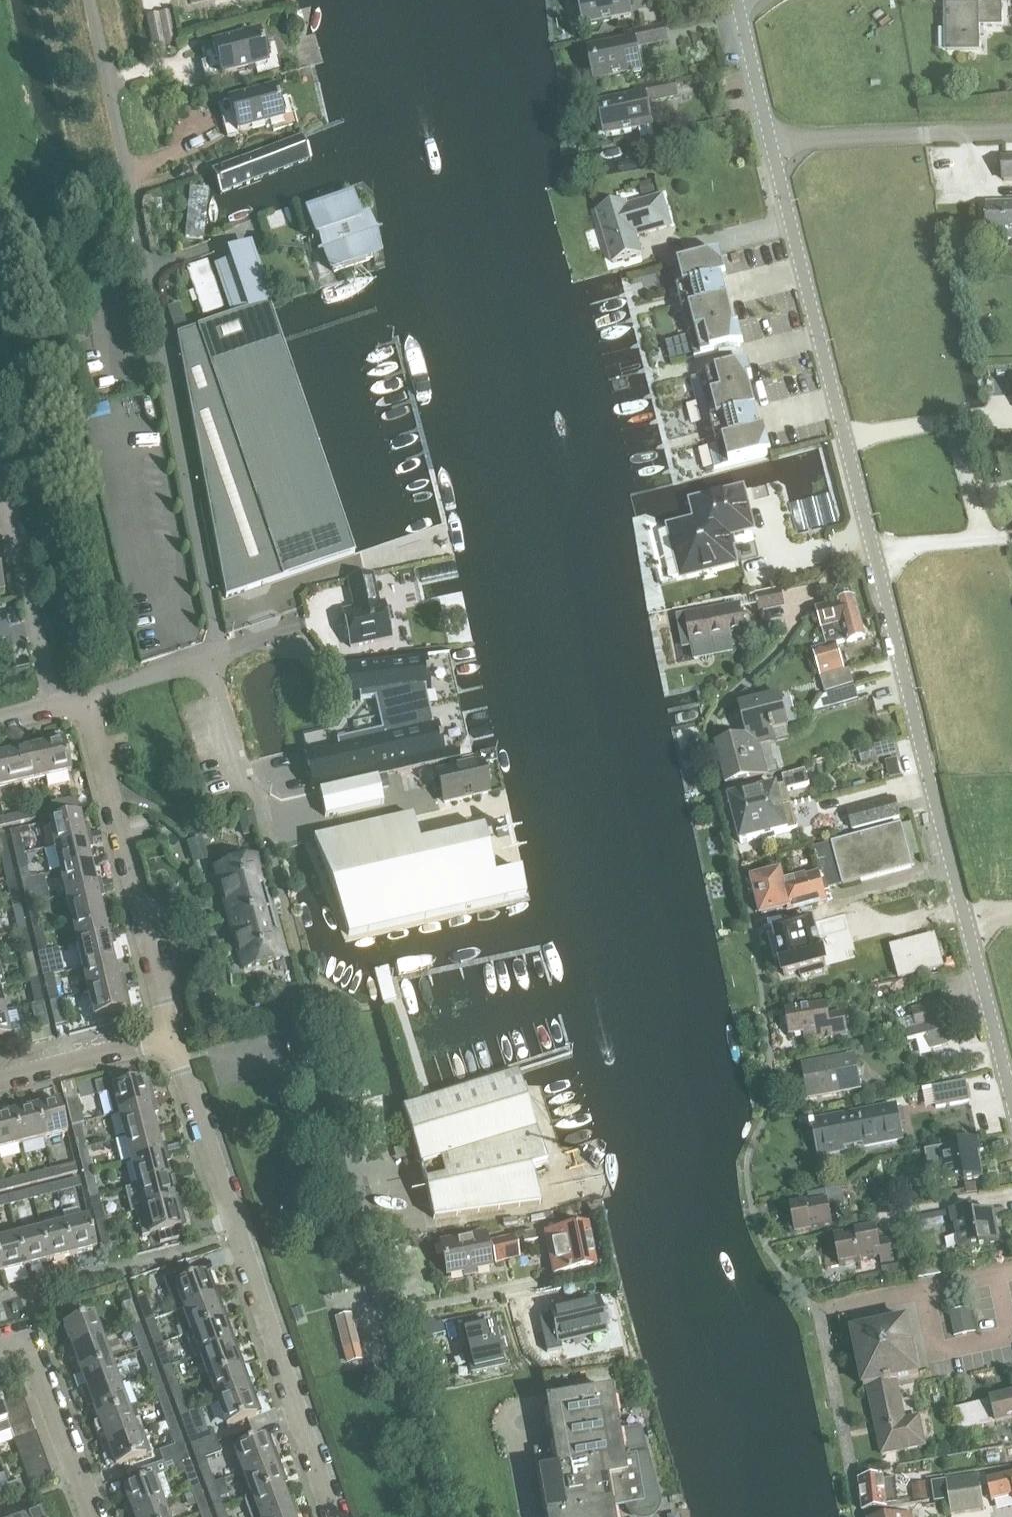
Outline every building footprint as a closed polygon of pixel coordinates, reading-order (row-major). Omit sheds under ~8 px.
[(584,26),(631,17),(628,0),(579,0),(584,26)] [(1001,25),(1001,4),(986,5),(985,0),(957,0),(957,15),(947,15),(947,50),(977,49),(977,25),(1001,25)] [(153,47),(178,42),(171,11),(147,16),(153,47)] [(637,48),(667,42),(664,27),(625,34),(627,42),(588,49),(595,81),(642,72),(637,48)] [(221,76),(267,63),(259,32),(213,45),(221,76)] [(647,103),(678,97),(675,82),(636,89),(637,97),(599,105),(605,136),(652,127),(647,103)] [(237,132),(283,119),(274,88),(228,101),(237,132)] [(220,194),(311,159),(302,137),(211,172),(220,194)] [(1002,158),(1003,181),(1011,180),(1011,158),(1002,158)] [(655,193),(651,181),(639,184),(643,196),(655,193)] [(201,241),(209,193),(192,191),(185,238),(201,241)] [(625,203),(597,211),(613,263),(641,255),(636,237),(671,226),(662,196),(626,207),(625,203)] [(370,235),(375,233),(367,218),(359,221),(351,197),(307,212),(316,238),(324,235),(329,248),(324,250),(332,272),(374,257),(370,235)] [(987,205),(988,241),(1011,240),(1011,204),(987,205)] [(231,251),(234,262),(217,267),(233,317),(268,305),(268,304),(269,303),(249,246),(231,251)] [(721,254),(717,255),(672,267),(677,290),(669,292),(671,298),(679,297),(681,305),(673,307),(675,315),(683,313),(695,358),(740,346),(744,345),(740,328),(736,329),(723,279),(727,278),(721,254)] [(207,262),(187,269),(203,316),(224,309),(207,262)] [(281,343),(268,305),(233,317),(177,336),(185,378),(281,343)] [(171,322),(174,330),(185,326),(183,318),(171,322)] [(185,378),(226,599),(304,572),(354,555),(345,531),(281,343),(185,378)] [(699,376),(691,378),(703,424),(705,431),(713,430),(715,437),(707,440),(715,469),(768,456),(772,455),(766,430),(762,431),(749,381),(753,380),(749,364),(745,365),(744,365),(721,371),(699,376)] [(728,534),(751,528),(741,490),(694,502),(699,522),(675,528),(687,574),(735,562),(728,534)] [(832,494),(819,497),(826,526),(839,523),(832,494)] [(818,498),(804,501),(812,529),(825,526),(818,498)] [(803,501),(790,504),(797,533),(810,530),(803,501)] [(383,602),(379,603),(372,574),(347,579),(354,609),(342,612),(350,648),(391,639),(383,602)] [(836,604),(817,609),(822,629),(860,618),(855,599),(854,599),(852,590),(848,585),(839,588),(835,595),(837,604),(836,604)] [(760,611),(783,606),(781,591),(757,595),(760,611)] [(745,635),(739,606),(686,616),(694,660),(732,653),(729,638),(745,635)] [(12,646),(3,614),(0,615),(0,649),(12,646)] [(827,646),(813,650),(820,676),(843,670),(836,644),(846,642),(846,643),(866,637),(862,622),(860,618),(822,629),(823,633),(827,646)] [(460,758),(461,756),(467,739),(461,712),(456,694),(447,652),(337,666),(342,706),(345,705),(345,709),(346,715),(338,729),(303,737),(306,751),(304,752),(313,791),(460,758)] [(825,693),(853,684),(849,670),(821,678),(825,693)] [(824,695),(812,712),(835,706),(859,699),(855,686),(831,693),(824,695)] [(740,709),(748,737),(750,748),(760,746),(775,742),(772,730),(788,726),(780,698),(740,709)] [(61,735),(37,741),(45,778),(70,773),(61,735)] [(760,746),(750,748),(748,737),(723,743),(726,754),(722,755),(730,785),(767,775),(760,746)] [(21,784),(45,778),(37,741),(12,747),(21,784)] [(0,750),(0,789),(21,784),(12,747),(0,750)] [(445,803),(488,791),(480,760),(437,771),(445,803)] [(728,800),(734,822),(783,809),(779,793),(810,785),(806,770),(783,776),(785,785),(728,800)] [(387,776),(378,778),(381,789),(389,787),(387,776)] [(381,789),(378,778),(320,791),(325,817),(384,804),(381,789)] [(51,803),(52,806),(54,815),(79,809),(76,797),(51,803)] [(895,799),(848,812),(853,829),(900,817),(895,799)] [(29,821),(54,815),(52,806),(27,812),(29,821)] [(788,831),(783,809),(734,822),(739,844),(762,838),(763,842),(773,839),(772,835),(788,831)] [(4,826),(29,821),(27,812),(2,818),(4,826)] [(241,815),(237,816),(243,838),(259,834),(253,812),(252,812),(241,815)] [(48,822),(54,847),(92,838),(91,833),(85,835),(81,814),(48,822)] [(482,831),(418,845),(412,817),(313,839),(348,936),(524,896),(519,873),(493,879),(482,831)] [(913,822),(902,825),(910,857),(922,854),(913,822)] [(843,885),(913,867),(910,857),(902,825),(812,848),(823,890),(843,884),(843,885)] [(10,831),(16,856),(24,854),(18,829),(10,831)] [(1,858),(9,856),(4,832),(0,833),(0,855),(1,858)] [(93,843),(92,838),(54,847),(60,871),(92,864),(88,844),(93,843)] [(30,878),(24,854),(16,856),(21,880),(30,878)] [(15,881),(9,856),(1,858),(7,883),(15,881)] [(216,870),(230,919),(270,908),(257,859),(216,870)] [(60,871),(65,895),(103,886),(102,881),(97,883),(92,864),(60,871)] [(759,910),(761,912),(762,915),(789,908),(783,883),(780,873),(753,880),(754,883),(752,885),(754,891),(756,893),(759,901),(757,904),(759,910)] [(819,874),(783,883),(789,908),(800,905),(802,907),(811,905),(812,902),(826,899),(819,874)] [(27,904),(36,902),(30,878),(21,880),(27,904)] [(21,905),(15,881),(7,883),(12,907),(21,905)] [(104,891),(103,886),(65,895),(71,919),(103,912),(99,892),(104,891)] [(41,926),(36,902),(27,904),(33,928),(41,926)] [(18,931),(27,929),(21,905),(12,907),(18,931)] [(284,958),(270,908),(230,919),(243,969),(284,958)] [(71,919),(76,943),(115,935),(113,930),(108,931),(103,912),(71,919)] [(815,925),(776,934),(776,935),(783,960),(781,961),(785,977),(800,973),(801,978),(826,972),(824,966),(827,965),(857,958),(847,917),(815,925)] [(38,952),(47,950),(41,926),(33,928),(38,952)] [(27,929),(18,931),(24,956),(32,954),(27,929)] [(116,939),(115,935),(76,943),(82,968),(115,960),(110,941),(116,939)] [(935,936),(892,948),(901,979),(943,968),(935,936)] [(53,975),(47,950),(38,952),(44,977),(53,975)] [(32,954),(24,956),(29,980),(38,978),(32,954)] [(125,978),(119,980),(115,960),(82,968),(88,992),(126,983),(125,978)] [(389,966),(375,970),(382,1001),(383,1002),(384,1002),(397,999),(397,998),(391,977),(389,966)] [(50,1001),(58,999),(53,975),(44,977),(50,1001)] [(29,980),(35,1004),(44,1002),(38,978),(29,980)] [(132,1008),(126,983),(88,992),(94,1017),(132,1008)] [(299,990),(284,994),(288,1007),(302,1003),(299,990)] [(62,998),(58,999),(50,1001),(55,1025),(68,1022),(62,998)] [(44,1002),(35,1004),(31,1005),(37,1030),(49,1027),(44,1002)] [(944,1002),(912,1010),(916,1026),(948,1018),(944,1002)] [(808,1041),(847,1035),(844,1013),(828,1016),(826,1005),(787,1011),(791,1035),(807,1032),(808,1041)] [(5,1010),(0,1011),(0,1038),(11,1035),(5,1010)] [(931,1049),(946,1045),(941,1022),(905,1031),(908,1043),(929,1037),(931,1049)] [(809,1098),(861,1088),(855,1057),(804,1066),(809,1098)] [(107,1094),(112,1115),(119,1113),(119,1112),(156,1103),(150,1079),(134,1083),(132,1073),(94,1083),(97,1097),(107,1094)] [(530,1170),(546,1164),(518,1074),(403,1109),(421,1166),(434,1218),(540,1202),(530,1170)] [(966,1081),(933,1087),(934,1091),(937,1108),(970,1101),(966,1081)] [(66,1100),(72,1125),(81,1123),(84,1122),(78,1097),(66,1100)] [(68,1132),(60,1101),(37,1107),(44,1138),(68,1132)] [(119,1113),(125,1137),(157,1129),(152,1110),(157,1109),(156,1103),(119,1112),(119,1113)] [(37,1107),(13,1113),(21,1144),(44,1138),(37,1107)] [(865,1146),(902,1139),(896,1107),(810,1123),(811,1127),(814,1126),(820,1155),(843,1150),(842,1147),(864,1143),(865,1146)] [(13,1113),(0,1116),(0,1149),(21,1144),(13,1113)] [(72,1125),(78,1149),(86,1147),(81,1123),(72,1125)] [(167,1147),(162,1148),(157,1129),(125,1137),(115,1140),(121,1164),(132,1161),(168,1152),(167,1147)] [(982,1154),(979,1140),(958,1145),(958,1146),(926,1152),(930,1172),(943,1169),(946,1181),(964,1177),(965,1182),(984,1178),(980,1154),(982,1154)] [(93,1171),(86,1147),(78,1149),(84,1173),(93,1171)] [(132,1161),(138,1186),(169,1178),(164,1158),(170,1157),(168,1152),(132,1161)] [(61,1176),(78,1172),(75,1163),(58,1167),(61,1176)] [(37,1182),(54,1178),(51,1169),(35,1173),(37,1182)] [(90,1198),(99,1196),(93,1171),(84,1173),(90,1198)] [(14,1188),(30,1184),(28,1175),(12,1179),(14,1188)] [(169,1178),(138,1186),(144,1210),(181,1201),(175,1178),(169,1179),(169,1178)] [(58,1193),(74,1189),(72,1179),(55,1184),(58,1193)] [(945,1193),(946,1198),(978,1191),(976,1182),(966,1184),(967,1189),(945,1193)] [(34,1199),(51,1195),(48,1185),(32,1189),(34,1199)] [(791,1233),(833,1225),(830,1208),(845,1206),(842,1190),(808,1196),(809,1205),(786,1209),(791,1233)] [(11,1205),(27,1200),(25,1191),(9,1195),(11,1205)] [(105,1220),(99,1196),(90,1198),(96,1222),(105,1220)] [(178,1228),(187,1226),(181,1201),(144,1210),(137,1212),(143,1237),(158,1233),(161,1244),(180,1239),(178,1228)] [(979,1248),(998,1245),(993,1215),(974,1218),(973,1206),(950,1210),(952,1225),(955,1224),(959,1249),(979,1246),(979,1248)] [(90,1217),(66,1223),(74,1255),(97,1249),(90,1217)] [(517,1227),(516,1219),(502,1221),(503,1229),(517,1227)] [(102,1246),(111,1244),(105,1220),(96,1222),(102,1246)] [(74,1255),(66,1223),(42,1229),(50,1260),(74,1255)] [(596,1266),(588,1224),(545,1232),(553,1274),(596,1266)] [(42,1229),(19,1235),(27,1266),(50,1260),(42,1229)] [(882,1264),(895,1262),(891,1240),(879,1242),(877,1229),(835,1236),(840,1265),(881,1258),(882,1264)] [(533,1231),(523,1234),(524,1242),(538,1239),(536,1233),(533,1231)] [(19,1235),(0,1240),(0,1259),(3,1272),(27,1266),(19,1235)] [(447,1275),(491,1266),(485,1235),(441,1243),(447,1275)] [(495,1263),(520,1257),(514,1236),(490,1242),(495,1263)] [(807,1242),(802,1246),(807,1252),(812,1248),(807,1242)] [(884,1277),(902,1274),(900,1264),(883,1267),(884,1277)] [(185,1273),(164,1281),(175,1312),(183,1309),(219,1296),(210,1272),(188,1280),(185,1273)] [(568,1285),(564,1289),(565,1294),(570,1296),(575,1293),(574,1287),(568,1285)] [(553,1317),(542,1320),(548,1347),(563,1344),(562,1338),(561,1336),(607,1325),(599,1293),(552,1304),(555,1317),(553,1317)] [(146,1323),(154,1319),(146,1296),(137,1299),(146,1323)] [(227,1320),(219,1296),(183,1309),(192,1333),(227,1320)] [(123,1304),(132,1328),(140,1325),(132,1301),(123,1304)] [(956,1320),(952,1321),(955,1336),(975,1332),(970,1309),(955,1312),(956,1320)] [(348,1312),(336,1315),(343,1342),(346,1354),(358,1350),(355,1339),(348,1312)] [(95,1314),(64,1326),(71,1345),(65,1347),(67,1351),(104,1338),(95,1314)] [(163,1343),(154,1319),(146,1323),(155,1346),(163,1343)] [(192,1333),(186,1335),(195,1358),(200,1356),(236,1343),(227,1320),(192,1333)] [(868,1387),(876,1426),(905,1420),(896,1381),(919,1376),(907,1321),(852,1332),(864,1388),(868,1387)] [(420,1325),(418,1326),(419,1327),(421,1338),(444,1333),(442,1324),(436,1325),(435,1322),(420,1325)] [(472,1374),(503,1367),(493,1323),(461,1331),(472,1374)] [(149,1348),(140,1325),(132,1328),(140,1352),(149,1348)] [(112,1362),(104,1338),(67,1351),(69,1357),(75,1355),(81,1373),(112,1362)] [(163,1370),(172,1367),(163,1343),(155,1346),(163,1370)] [(245,1367),(236,1343),(200,1356),(209,1380),(245,1367)] [(158,1372),(149,1348),(140,1352),(149,1375),(158,1372)] [(86,1387),(81,1389),(84,1399),(121,1385),(112,1362),(81,1373),(86,1387)] [(180,1390),(172,1367),(163,1370),(172,1393),(180,1390)] [(253,1390),(252,1386),(245,1367),(209,1380),(218,1404),(253,1390)] [(158,1399),(166,1396),(158,1372),(149,1375),(158,1399)] [(98,1420),(129,1409),(121,1385),(84,1399),(86,1403),(92,1401),(98,1420)] [(181,1417),(189,1414),(180,1390),(172,1393),(181,1417)] [(262,1414),(253,1390),(218,1404),(226,1427),(262,1414)] [(536,1449),(541,1478),(543,1491),(545,1503),(547,1515),(548,1516),(613,1516),(613,1514),(611,1514),(610,1508),(629,1504),(629,1506),(631,1510),(634,1513),(639,1515),(644,1516),(648,1514),(653,1511),(655,1508),(655,1507),(656,1503),(656,1498),(637,1431),(616,1434),(609,1393),(548,1404),(555,1446),(536,1449)] [(1011,1419),(1011,1395),(954,1409),(960,1432),(1011,1419)] [(175,1419),(166,1396),(158,1399),(166,1422),(175,1419)] [(29,1411),(24,1399),(2,1407),(6,1419),(29,1411)] [(6,1419),(2,1407),(0,1401),(0,1436),(11,1432),(10,1430),(6,1419)] [(134,1408),(130,1410),(129,1409),(98,1420),(104,1434),(98,1436),(101,1445),(137,1432),(134,1422),(138,1420),(134,1408)] [(33,1422),(29,1411),(6,1419),(10,1430),(33,1422)] [(181,1417),(193,1452),(217,1443),(213,1432),(198,1438),(189,1414),(181,1417)] [(919,1417),(905,1420),(876,1426),(882,1455),(925,1446),(919,1417)] [(160,1452),(164,1462),(187,1454),(175,1419),(166,1422),(175,1446),(160,1452)] [(37,1433),(33,1422),(10,1430),(11,1432),(14,1441),(37,1433)] [(143,1430),(137,1432),(101,1445),(110,1470),(146,1456),(146,1455),(151,1453),(143,1430)] [(41,1444),(37,1433),(14,1441),(18,1452),(41,1444)] [(270,1436),(235,1449),(244,1473),(279,1460),(270,1436)] [(217,1443),(193,1452),(206,1486),(214,1483),(206,1460),(221,1454),(217,1443)] [(45,1456),(41,1444),(18,1452),(22,1464),(45,1456)] [(200,1489),(187,1454),(164,1462),(167,1473),(183,1467),(192,1492),(200,1489)] [(49,1467),(45,1456),(22,1464),(26,1475),(49,1467)] [(279,1460),(244,1473),(252,1496),(282,1485),(283,1486),(288,1484),(279,1460)] [(53,1478),(49,1467),(26,1475),(30,1486),(53,1478)] [(155,1478),(124,1490),(130,1505),(124,1507),(128,1516),(164,1502),(171,1500),(163,1476),(155,1478)] [(980,1476),(947,1480),(949,1500),(951,1515),(985,1510),(980,1476)] [(882,1477),(861,1480),(864,1511),(886,1509),(886,1504),(899,1503),(896,1479),(883,1480),(882,1477)] [(987,1483),(992,1502),(1011,1497),(1011,1477),(987,1483)] [(947,1480),(933,1482),(936,1501),(949,1500),(947,1480)] [(20,1481),(8,1485),(11,1494),(23,1489),(20,1481)] [(926,1482),(913,1484),(915,1501),(929,1499),(926,1482)] [(206,1486),(215,1510),(223,1507),(214,1483),(206,1486)] [(11,1494),(8,1485),(0,1488),(0,1498),(11,1494)] [(296,1507),(294,1502),(289,1504),(283,1486),(282,1485),(252,1496),(244,1499),(251,1516),(268,1516),(296,1507)] [(209,1512),(200,1489),(192,1492),(201,1515),(209,1512)] [(164,1502),(128,1516),(169,1516),(164,1502)] [(31,1516),(42,1516),(38,1505),(28,1508),(31,1516)] [(215,1510),(217,1516),(226,1516),(223,1507),(215,1510)] [(268,1516),(294,1516),(292,1514),(298,1512),(296,1507),(268,1516)]
